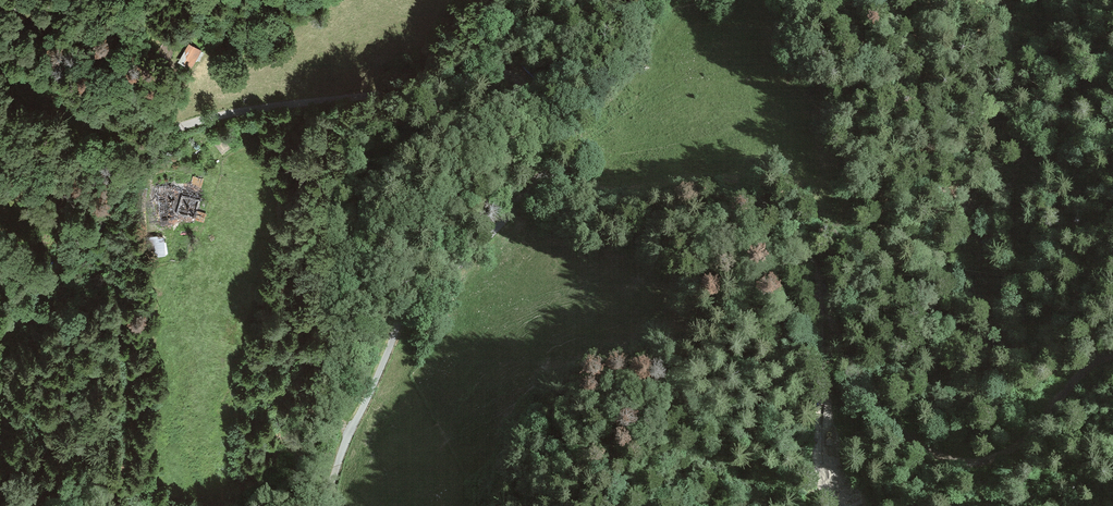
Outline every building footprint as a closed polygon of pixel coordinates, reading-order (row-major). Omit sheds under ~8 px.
[(202,49),(190,42),(180,60),(193,67),(197,60),(200,61),(205,53),(201,51),(202,49)] [(226,134),(216,140),(218,143),(215,145),(218,149),(221,147),(225,152),(234,146),(226,134)] [(178,221),(178,219),(195,224),(196,219),(204,221),(206,213),(201,211),(205,196),(201,194),(203,186),(192,183),(190,191),(186,190),(186,187),(180,185),(174,186),(174,183),(157,185),(160,222),(162,222),(162,227),(176,225),(176,221),(178,221)] [(167,235),(148,235),(149,256),(167,255),(167,235)]
